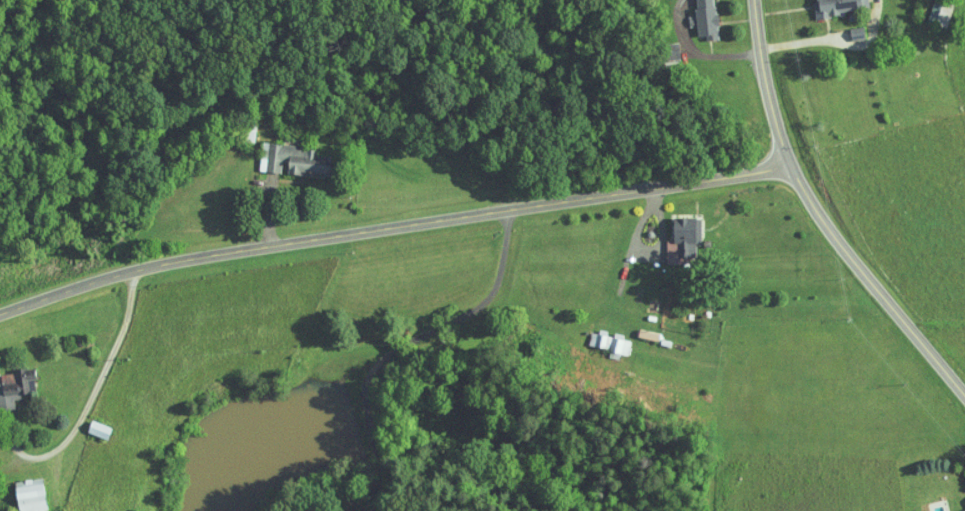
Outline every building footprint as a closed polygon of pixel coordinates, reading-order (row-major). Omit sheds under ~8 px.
[(681,1),(678,2),(682,31),(691,30),(691,35),(704,33),(699,0),(681,0),(681,1)] [(250,165),(272,166),(273,156),(280,156),(279,168),(322,172),(324,151),(308,149),(308,141),(253,137),(250,165)] [(657,257),(674,257),(674,250),(690,251),(690,212),(669,212),(669,234),(657,234),(657,257)] [(577,340),(618,346),(620,332),(595,328),(595,327),(579,324),(577,340)] [(6,403),(5,392),(28,389),(26,372),(30,372),(29,362),(0,366),(0,404),(6,403)] [(10,508),(42,505),(39,472),(7,475),(10,508)] [(940,508),(942,510),(964,510),(964,488),(950,494),(953,503),(940,508)]
